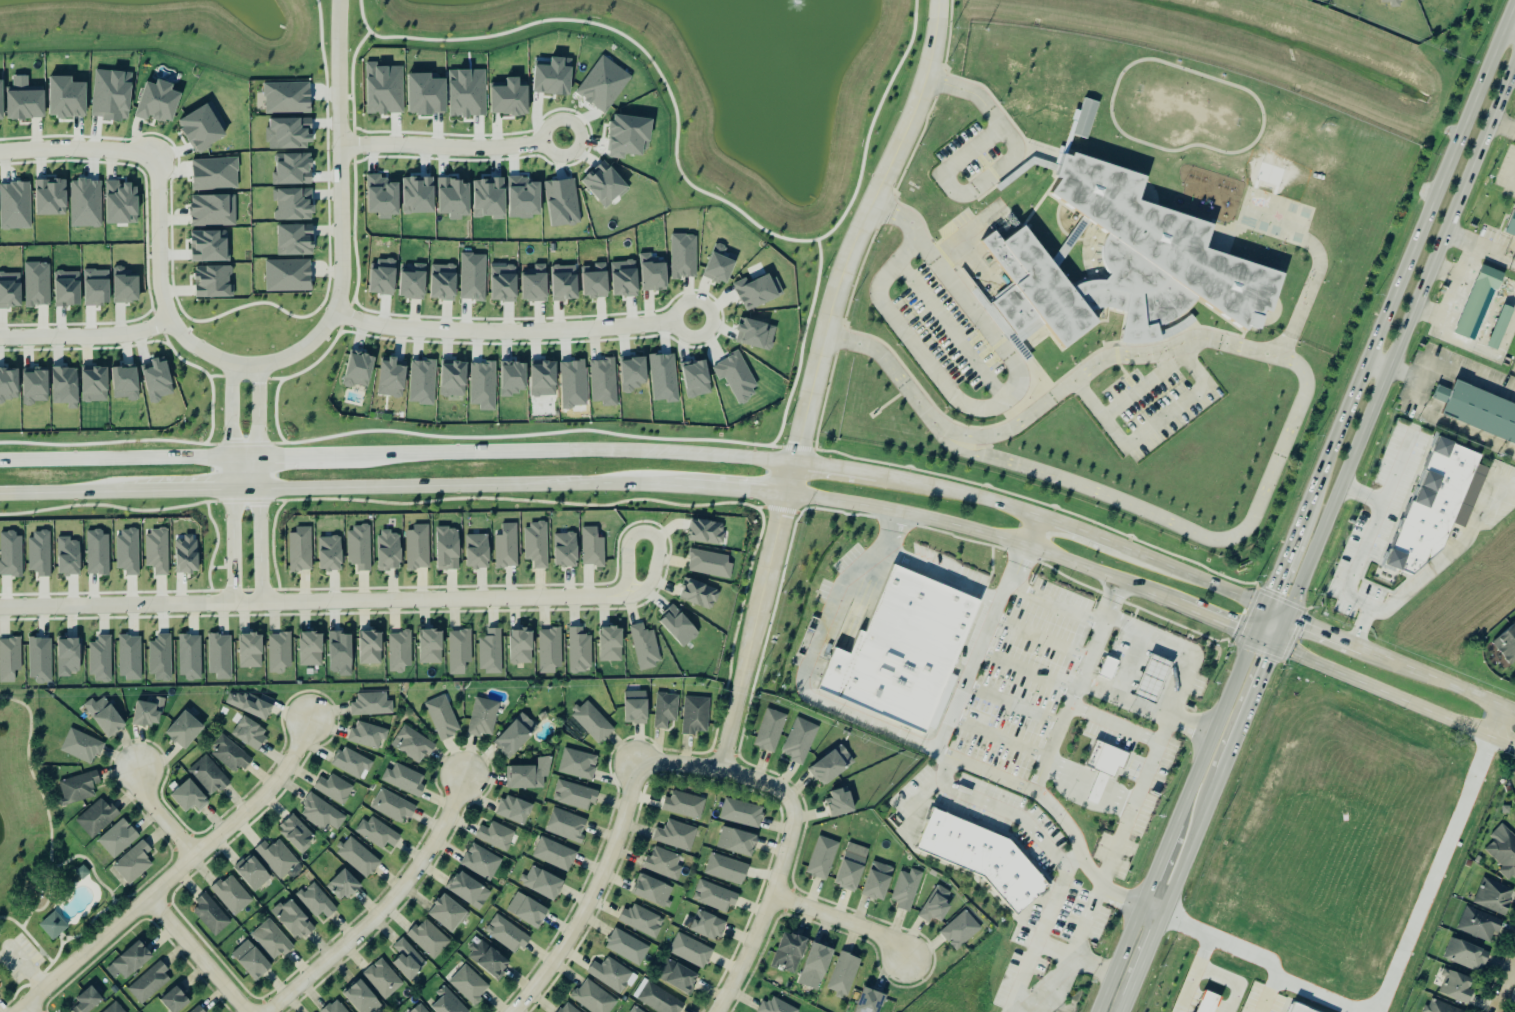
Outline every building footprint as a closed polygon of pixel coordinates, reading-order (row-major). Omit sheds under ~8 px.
[(1384,3),(1392,3),(1392,8),(1405,7),(1405,0),(1384,0),(1384,3)] [(376,78),(402,79),(402,68),(376,67),(376,78)] [(485,115),(484,71),(449,72),(450,116),(485,115)] [(98,109),(108,110),(109,84),(128,85),(128,74),(100,73),(98,109)] [(51,118),(87,117),(86,83),(72,84),(72,77),(50,78),(51,118)] [(505,87),(505,78),(518,78),(518,87),(526,87),(526,114),(523,114),(523,116),(517,116),(517,117),(508,117),(508,115),(501,115),(501,114),(490,114),(490,87),(505,87)] [(146,120),(133,116),(145,82),(154,85),(156,80),(171,85),(169,90),(180,94),(170,122),(165,120),(164,123),(158,121),(158,122),(150,119),(150,117),(147,116),(146,120)] [(309,83),(309,104),(310,104),(310,114),(265,114),(265,97),(263,97),(263,84),(309,83)] [(8,120),(45,119),(44,91),(7,92),(8,120)] [(1072,134),(1084,98),(1099,103),(1088,138),(1072,134)] [(180,118),(195,153),(226,140),(211,105),(180,118)] [(311,150),(312,119),(271,119),(271,130),(268,130),(267,150),(311,150)] [(1054,153),(1140,181),(1133,202),(1209,227),(1201,249),(1281,275),(1271,314),(1257,312),(1245,337),(1197,301),(1186,314),(1193,322),(1171,337),(1137,344),(1114,342),(1118,312),(1104,310),(1088,316),(1096,326),(1063,351),(1041,328),(1017,346),(982,299),(1002,286),(971,240),(1007,218),(1044,263),(1079,216),(1041,188),(1051,178),(1046,171),(1054,153)] [(273,185),(313,185),(313,155),(277,154),(276,173),(273,173),(273,185)] [(238,159),(193,160),(194,190),(239,189),(238,159)] [(607,172),(602,166),(591,175),(590,174),(582,181),(607,209),(629,188),(611,169),(607,172)] [(475,182),(475,218),(506,218),(506,190),(500,190),(500,179),(488,179),(488,181),(475,182)] [(546,183),(552,228),(581,224),(575,179),(546,183)] [(67,180),(35,181),(37,215),(68,213),(67,180)] [(107,224),(131,224),(131,217),(139,216),(138,184),(119,185),(119,181),(106,181),(107,224)] [(31,229),(29,183),(0,183),(1,230),(31,229)] [(312,189),(272,190),(273,201),(276,201),(276,221),(314,221),(314,206),(312,206),(312,189)] [(236,226),(236,195),(192,196),(192,227),(236,226)] [(1503,233),(1514,204),(1514,238),(1503,233)] [(278,256),(314,256),(314,225),(278,226),(278,256)] [(697,279),(696,235),(671,235),(672,279),(697,279)] [(736,262),(724,258),(728,247),(717,243),(704,277),(728,286),(736,262)] [(642,291),(668,290),(667,264),(652,265),(652,254),(641,254),(642,291)] [(264,261),(309,261),(309,291),(264,291),(264,261)] [(372,261),(371,295),(396,295),(397,261),(372,261)] [(614,297),(638,297),(637,261),(613,262),(614,297)] [(50,307),(50,263),(25,263),(26,307),(50,307)] [(583,268),(584,298),(609,297),(608,263),(595,264),(595,267),(583,268)] [(548,301),(547,264),(534,265),(534,272),(523,272),(524,302),(548,301)] [(432,265),(431,300),(456,300),(457,266),(432,265)] [(1467,340),(1489,288),(1496,291),(1503,274),(1481,265),(1452,334),(1467,340)] [(196,299),(231,298),(231,266),(195,267),(196,299)] [(579,301),(578,266),(552,266),(553,301),(579,301)] [(139,278),(125,278),(125,267),(114,267),(114,303),(140,303),(139,278)] [(426,267),(402,267),(401,299),(426,300),(426,267)] [(517,267),(492,267),(493,303),(518,302),(517,267)] [(110,305),(109,270),(85,271),(85,306),(110,305)] [(81,272),(54,273),(55,307),(82,306),(81,272)] [(0,273),(0,309),(22,308),(21,273),(0,273)] [(747,279),(735,284),(747,312),(780,298),(770,275),(749,284),(747,279)] [(1485,346),(1502,306),(1513,310),(1496,351),(1485,346)] [(771,351),(778,327),(743,318),(736,343),(771,351)] [(345,386),(352,388),(353,385),(369,388),(375,356),(351,352),(345,386)] [(407,368),(397,366),(398,359),(382,357),(378,396),(404,399),(407,368)] [(616,359),(591,360),(592,402),(603,402),(603,407),(617,406),(616,359)] [(167,362),(160,364),(159,360),(141,364),(150,402),(175,396),(167,362)] [(443,366),(441,396),(466,397),(468,363),(453,363),(453,366),(443,366)] [(480,410),(493,410),(494,365),(477,365),(477,378),(470,378),(470,404),(480,404),(480,410)] [(83,402),(108,402),(107,367),(82,368),(83,402)] [(136,367),(111,370),(115,399),(128,397),(128,402),(141,400),(136,367)] [(53,404),(78,404),(78,368),(52,368),(53,404)] [(18,369),(0,369),(0,402),(19,402),(18,369)] [(48,369),(23,370),(24,406),(34,406),(34,402),(49,401),(48,369)] [(1454,382),(1514,407),(1514,446),(1439,415),(1444,404),(1431,399),(1436,385),(1451,391),(1454,382)] [(1437,437),(1452,443),(1451,445),(1479,456),(1441,549),(1411,576),(1399,571),(1399,572),(1383,565),(1397,532),(1397,531),(1402,519),(1403,519),(1410,502),(1413,503),(1425,471),(1423,471),(1437,437)] [(687,538),(720,547),(725,526),(693,517),(687,538)] [(516,523),(502,523),(502,535),(495,535),(496,568),(518,567),(516,523)] [(547,523),(523,524),(524,560),(533,560),(534,568),(548,568),(547,523)] [(430,569),(429,524),(413,525),(413,531),(406,531),(407,569),(430,569)] [(289,573),(297,573),(297,572),(300,572),(300,570),(311,570),(310,527),(295,527),(296,533),(288,533),(289,573)] [(347,565),(357,565),(357,571),(371,571),(370,527),(347,527),(347,565)] [(438,570),(460,569),(459,527),(437,528),(438,570)] [(604,537),(598,537),(598,527),(582,527),(582,566),(604,566),(604,537)] [(167,530),(144,530),(145,567),(155,567),(155,576),(168,575),(167,530)] [(402,569),(401,534),(391,534),(391,530),(378,530),(379,570),(402,569)] [(50,576),(50,531),(29,531),(29,571),(37,571),(37,576),(50,576)] [(109,574),(108,531),(86,531),(87,575),(109,574)] [(116,569),(125,569),(125,576),(139,576),(138,531),(115,531),(116,569)] [(21,576),(22,533),(0,533),(0,576),(21,576)] [(555,566),(578,566),(577,533),(554,533),(555,566)] [(466,535),(467,568),(490,567),(489,534),(466,535)] [(58,574),(80,574),(79,540),(70,541),(70,536),(57,537),(58,574)] [(319,537),(319,570),(342,570),(341,536),(319,537)] [(175,573),(198,573),(197,537),(175,537),(175,573)] [(733,557),(691,549),(687,571),(728,579),(733,557)] [(928,735),(820,690),(837,649),(852,655),(862,631),(870,634),(898,565),(984,601),(928,735)] [(679,599),(713,610),(720,589),(685,579),(679,599)] [(700,632),(674,605),(658,619),(684,647),(700,632)] [(1493,645),(1514,665),(1514,620),(1493,645)] [(640,671),(655,668),(654,663),(660,661),(652,631),(647,632),(647,630),(644,631),(642,623),(628,626),(640,671)] [(592,671),(591,635),(583,635),(582,627),(569,627),(569,671),(592,671)] [(623,627),(600,627),(600,661),(623,661),(623,627)] [(501,628),(487,628),(487,636),(478,637),(479,673),(502,672),(501,628)] [(538,629),(539,672),(562,671),(561,628),(538,629)] [(420,663),(443,663),(442,629),(420,630),(420,663)] [(532,664),(533,630),(511,629),(510,663),(532,664)] [(449,675),(465,674),(465,662),(471,662),(471,630),(449,630),(449,675)] [(360,664),(382,664),(382,631),(360,631),(360,664)] [(388,670),(411,670),(412,632),(389,631),(388,670)] [(301,666),(323,666),(322,632),(300,632),(301,666)] [(352,632),(329,633),(330,672),(338,672),(338,676),(353,676),(352,632)] [(263,634),(240,633),(239,667),(262,668),(263,634)] [(269,633),(268,673),(290,673),(290,633),(269,633)] [(149,642),(150,680),(171,680),(171,634),(157,634),(157,641),(149,642)] [(231,679),(216,680),(216,674),(208,674),(208,634),(216,634),(216,635),(219,635),(219,636),(230,636),(231,679)] [(90,681),(111,681),(111,635),(98,635),(98,642),(90,642),(90,681)] [(200,635),(178,635),(179,679),(201,678),(200,635)] [(119,679),(141,679),(141,636),(119,636),(119,679)] [(29,681),(52,681),(51,637),(28,638),(29,681)] [(58,677),(72,677),(72,672),(80,672),(81,637),(58,637),(58,677)] [(15,682),(15,670),(21,670),(20,638),(0,638),(0,682),(15,682)] [(1133,694),(1150,654),(1172,663),(1155,704),(1133,694)] [(1113,680),(1101,675),(1108,657),(1120,662),(1113,680)] [(273,707),(232,689),(225,703),(267,721),(273,707)] [(625,692),(626,724),(649,723),(648,691),(625,692)] [(393,714),(393,700),(387,701),(386,692),(357,693),(357,702),(350,702),(351,715),(393,714)] [(678,721),(679,694),(656,693),(655,729),(668,729),(668,721),(678,721)] [(424,704),(444,694),(460,729),(454,732),(455,734),(452,735),(453,736),(441,741),(424,704)] [(83,704),(108,739),(126,725),(106,696),(96,703),(92,698),(83,704)] [(165,698),(152,696),(151,703),(138,700),(133,722),(159,727),(165,698)] [(499,702),(475,697),(468,732),(492,738),(499,702)] [(683,733),(709,734),(710,698),(684,697),(683,733)] [(615,729),(586,699),(570,715),(599,745),(615,729)] [(774,753),(787,715),(766,708),(753,746),(774,753)] [(184,750),(205,727),(186,710),(165,733),(184,750)] [(538,715),(544,711),(547,717),(541,721),(538,715)] [(493,743),(509,759),(539,728),(522,712),(493,743)] [(245,716),(232,733),(257,752),(270,735),(245,716)] [(780,755),(803,764),(819,727),(796,717),(780,755)] [(349,741),(378,750),(381,740),(385,741),(389,730),(355,720),(349,741)] [(437,745),(403,724),(391,746),(420,764),(425,754),(430,757),(437,745)] [(103,742),(70,728),(60,751),(93,766),(103,742)] [(239,767),(244,771),(253,761),(224,735),(209,752),(233,773),(239,767)] [(1087,767),(1098,742),(1132,756),(1125,771),(1120,769),(1115,780),(1087,767)] [(822,787),(856,763),(843,744),(809,768),(822,787)] [(332,766),(362,780),(367,771),(369,772),(374,762),(342,746),(332,766)] [(599,757),(564,747),(558,772),(592,781),(599,757)] [(211,797),(229,783),(207,755),(189,768),(211,797)] [(550,757),(536,757),(536,765),(511,766),(511,789),(544,788),(544,777),(551,777),(550,757)] [(386,768),(380,780),(420,798),(426,786),(420,783),(424,776),(396,762),(392,771),(386,768)] [(101,783),(97,770),(57,783),(65,806),(96,796),(92,786),(101,783)] [(328,781),(320,776),(313,789),(344,806),(354,787),(331,774),(328,781)] [(1100,804),(1109,778),(1098,774),(1089,800),(1100,804)] [(186,812),(194,805),(199,810),(210,801),(189,778),(171,795),(186,812)] [(599,792),(558,779),(552,801),(588,811),(590,803),(596,805),(599,792)] [(406,826),(416,806),(381,788),(370,808),(406,826)] [(856,812),(851,788),(827,793),(832,816),(856,812)] [(706,799),(673,790),(671,798),(665,797),(662,810),(700,820),(706,799)] [(347,817),(312,793),(298,813),(324,831),(329,824),(338,830),(347,817)] [(495,815),(526,825),(533,805),(501,795),(495,815)] [(75,822),(92,840),(119,814),(102,796),(75,822)] [(765,807),(725,798),(720,820),(760,829),(765,807)] [(545,831),(581,845),(585,837),(581,835),(587,820),(554,807),(545,831)] [(987,877),(918,849),(934,808),(1012,840),(1053,887),(1020,915),(987,877)] [(394,847),(402,836),(369,814),(356,832),(382,850),(387,843),(394,847)] [(303,854),(318,839),(293,815),(278,830),(303,854)] [(114,860),(139,836),(123,818),(97,841),(114,860)] [(697,829),(689,852),(651,840),(655,828),(663,830),(664,826),(665,826),(667,819),(697,829)] [(475,840),(508,851),(515,831),(490,822),(488,828),(480,825),(475,840)] [(1494,841),(1485,849),(1501,867),(1498,870),(1509,883),(1514,877),(1514,836),(1503,823),(1489,836),(1494,841)] [(758,833),(721,827),(717,849),(754,855),(758,833)] [(805,873),(827,881),(840,842),(819,835),(805,873)] [(381,862),(350,836),(336,853),(367,879),(381,862)] [(578,852),(541,837),(532,857),(569,873),(578,852)] [(130,885),(153,863),(145,855),(152,849),(142,839),(113,867),(130,885)] [(280,879),(254,849),(264,841),(269,847),(272,844),(273,845),(278,840),(298,863),(280,879)] [(870,849),(849,843),(836,886),(857,892),(870,849)] [(492,880),(502,858),(470,844),(461,866),(492,880)] [(683,867),(678,865),(681,856),(654,846),(651,857),(647,855),(642,868),(678,881),(683,867)] [(272,878),(252,853),(234,867),(253,892),(272,878)] [(704,874),(742,886),(749,865),(711,853),(704,874)] [(883,902),(895,868),(874,861),(863,895),(883,902)] [(565,880),(529,866),(521,886),(557,900),(565,880)] [(361,884),(344,868),(327,887),(344,903),(361,884)] [(909,912),(923,873),(910,868),(909,874),(900,870),(890,899),(898,902),(896,907),(909,912)] [(480,911),(492,891),(459,870),(446,889),(480,911)] [(673,888),(640,872),(631,892),(669,910),(673,902),(668,900),(673,888)] [(253,900),(231,875),(223,882),(220,879),(209,888),(235,917),(253,900)] [(1514,891),(1514,888),(1484,876),(1473,904),(1506,916),(1514,891)] [(692,900),(726,913),(729,905),(735,907),(740,894),(699,880),(692,900)] [(323,912),(328,918),(338,909),(313,881),(297,896),(317,917),(323,912)] [(918,917),(929,923),(932,917),(942,923),(951,906),(945,902),(951,892),(935,884),(918,917)] [(549,907),(516,892),(506,912),(540,927),(549,907)] [(469,911),(443,893),(428,915),(454,932),(469,911)] [(216,936),(232,921),(206,894),(190,909),(216,936)] [(300,942),(316,927),(288,897),(272,912),(300,942)] [(618,924),(657,938),(665,917),(632,906),(630,911),(623,909),(618,924)] [(1505,921),(1466,906),(1457,930),(1491,943),(1495,932),(1500,934),(1505,921)] [(34,924),(48,940),(64,926),(50,910),(34,924)] [(727,920),(696,910),(690,931),(720,941),(727,920)] [(955,951),(982,930),(967,910),(940,931),(955,951)] [(515,954),(520,947),(524,950),(532,939),(497,914),(484,932),(515,954)] [(251,934),(276,961),(294,945),(269,918),(251,934)] [(420,926),(416,923),(406,935),(434,960),(451,941),(426,919),(420,926)] [(640,966),(650,946),(614,929),(605,949),(640,966)] [(796,974),(809,939),(785,930),(772,964),(786,969),(785,970),(796,974)] [(714,949),(677,932),(668,952),(705,969),(714,949)] [(428,964),(403,937),(393,946),(401,955),(393,963),(410,981),(428,964)] [(1444,958),(1483,974),(1491,953),(1453,937),(1444,958)] [(467,955),(497,981),(511,964),(481,938),(467,955)] [(257,980),(273,966),(248,939),(232,954),(257,980)] [(125,980),(154,957),(140,940),(105,969),(113,978),(119,973),(125,980)] [(822,991),(834,948),(812,942),(800,985),(822,991)] [(862,958),(841,951),(827,989),(837,992),(835,996),(846,1000),(862,958)] [(594,961),(586,973),(621,995),(627,985),(630,988),(638,976),(607,957),(601,966),(594,961)] [(388,999),(405,983),(380,958),(363,974),(388,999)] [(690,995),(700,975),(669,959),(659,979),(690,995)] [(171,981),(165,973),(168,970),(162,961),(127,987),(140,1004),(171,981)] [(449,983),(474,1006),(491,987),(466,964),(449,983)] [(1471,1005),(1476,991),(1472,989),(1475,979),(1448,969),(1439,993),(1471,1005)] [(358,977),(342,992),(360,1011),(376,1011),(384,1005),(358,977)] [(590,1011),(610,1011),(618,1002),(586,978),(571,997),(590,1011)] [(656,1011),(680,1011),(685,1003),(646,982),(636,1001),(656,1011)] [(447,984),(436,992),(441,999),(433,1006),(437,1011),(467,1011),(447,984)] [(103,999),(91,985),(76,999),(80,1003),(72,1010),(74,1011),(89,1011),(103,999)] [(171,1011),(180,1011),(191,1002),(176,985),(160,1000),(171,1011)] [(886,995),(865,986),(855,1011),(879,1011),(886,995)] [(1195,1011),(1212,1011),(1218,997),(1203,991),(1195,1011)] [(798,1010),(797,1011),(756,1011),(762,1001),(766,1003),(767,1001),(770,1002),(772,997),(798,1010)] [(336,998),(321,1011),(349,1011),(336,998)] [(1431,998),(1426,1011),(1465,1011),(1431,998)] [(116,1001),(103,1011),(125,1011),(116,1001)] [(566,1002),(558,1011),(578,1011),(566,1002)] [(1293,1003),(1314,1011),(1289,1011),(1293,1003)] [(421,1004),(412,1011),(428,1011),(421,1004)]
